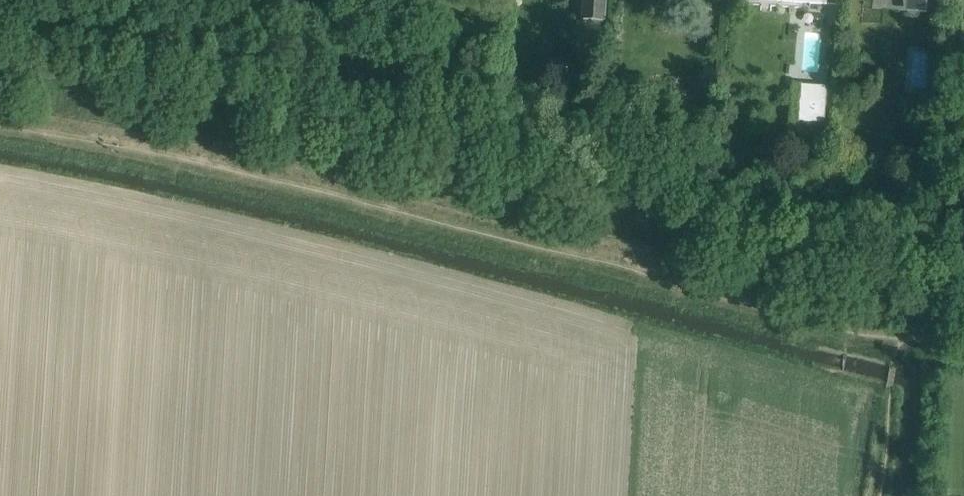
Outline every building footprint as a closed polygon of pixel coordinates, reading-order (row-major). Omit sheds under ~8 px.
[(580,18),(605,19),(606,0),(582,0),(580,18)] [(905,8),(919,9),(927,9),(927,8),(927,0),(905,0),(905,8)] [(828,118),(828,83),(801,83),(802,119),(828,118)]
